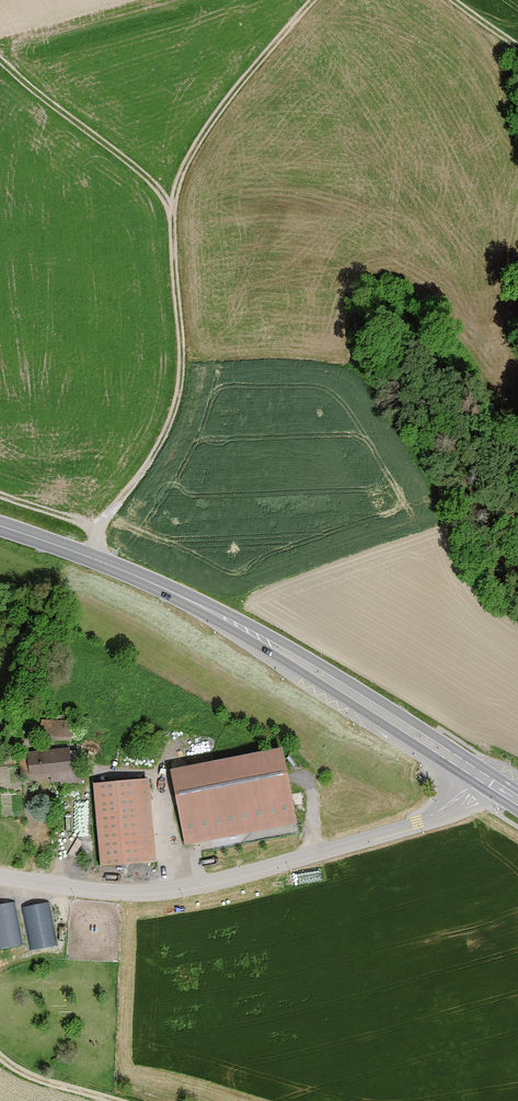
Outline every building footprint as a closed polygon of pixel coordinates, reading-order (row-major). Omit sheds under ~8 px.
[(70,742),(64,724),(40,725),(40,743),(70,742)] [(295,827),(279,749),(167,771),(182,849),(295,827)] [(69,777),(67,751),(25,754),(28,781),(69,777)] [(153,863),(146,781),(90,786),(98,868),(153,863)] [(22,943),(14,900),(0,902),(0,947),(22,943)] [(25,903),(29,947),(55,944),(50,901),(25,903)]
